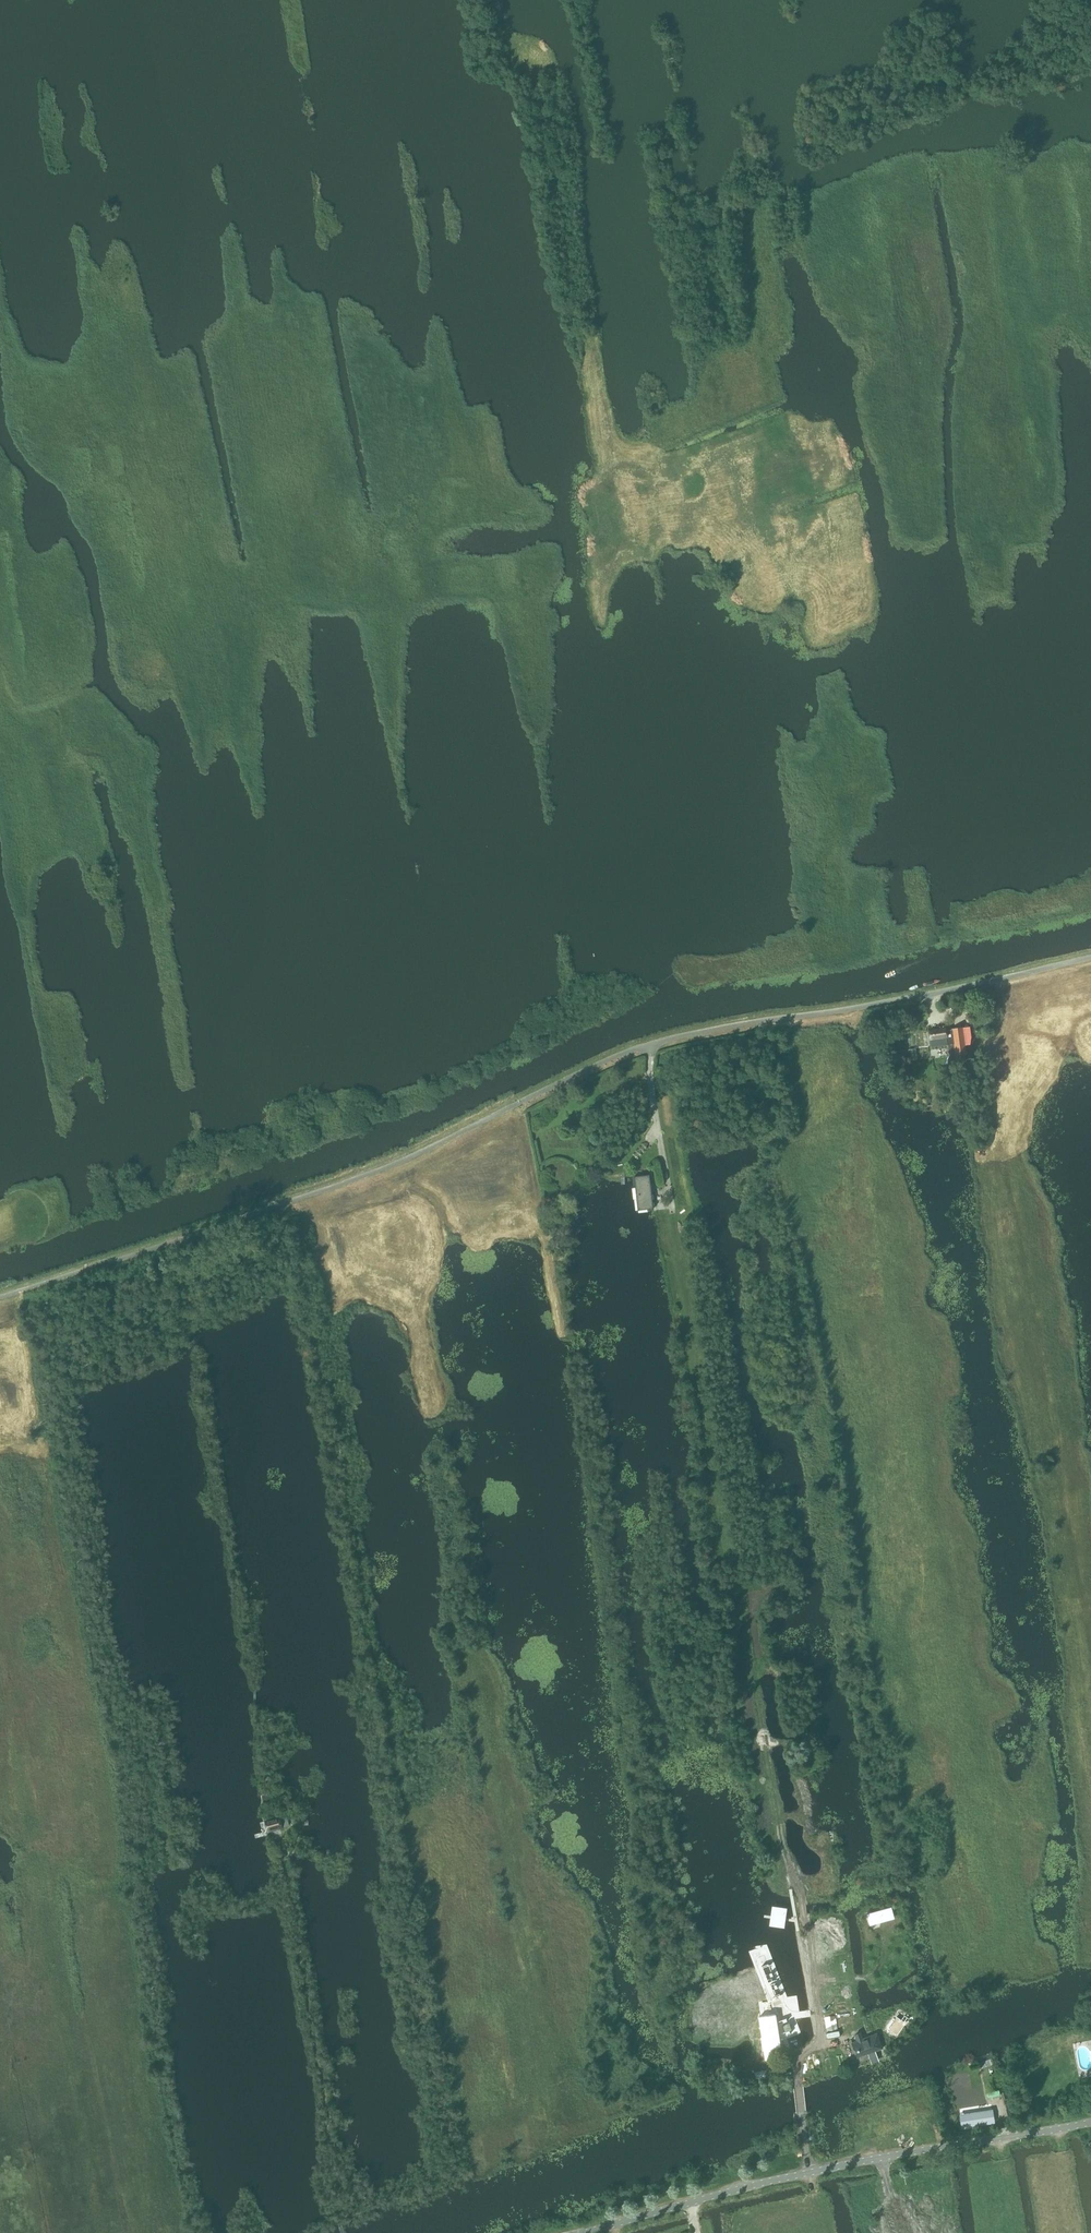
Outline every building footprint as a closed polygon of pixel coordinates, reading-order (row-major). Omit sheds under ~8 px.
[(940,1029),(930,1031),(932,1047),(948,1045),(954,1044),(956,1056),(967,1055),(966,1046),(963,1028),(952,1030),(946,1031),(946,1029),(943,1029),(943,1027),(940,1027),(940,1029)] [(650,1174),(634,1176),(638,1210),(654,1208),(650,1174)] [(290,1826),(287,1817),(279,1819),(279,1818),(265,1822),(268,1832),(290,1826)] [(785,1918),(786,1910),(774,1908),(773,1916),(785,1918)] [(891,1909),(869,1916),(871,1924),(893,1918),(891,1909)] [(770,2000),(760,2003),(768,2058),(780,2055),(777,2041),(801,2034),(795,2019),(811,2018),(810,2011),(800,2012),(796,1996),(787,1997),(769,1953),(767,1945),(749,1952),(770,2000)] [(899,2009),(886,2028),(897,2036),(911,2017),(899,2009)] [(857,2041),(852,2043),(858,2057),(868,2054),(871,2061),(878,2058),(876,2051),(883,2048),(877,2033),(863,2039),(861,2033),(854,2035),(857,2041)] [(974,2112),(969,2113),(971,2121),(984,2118),(983,2113),(975,2115),(974,2112)]
